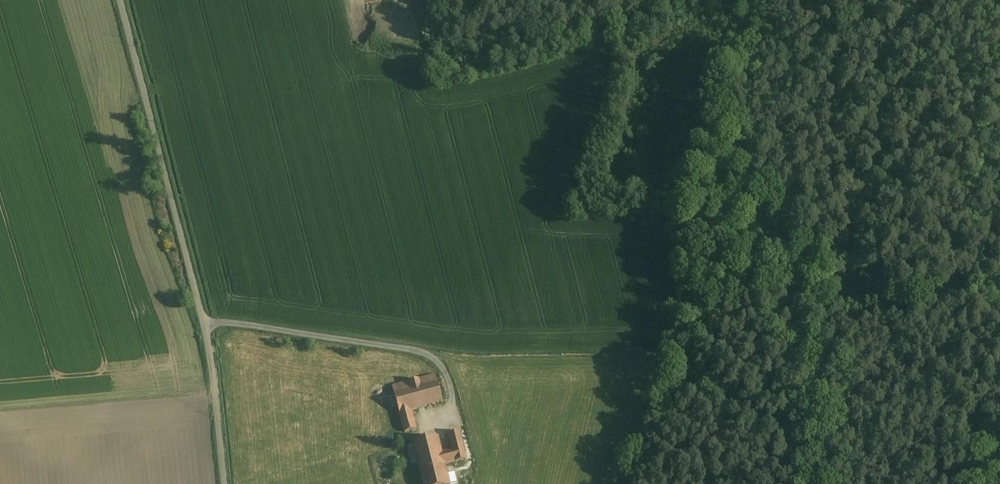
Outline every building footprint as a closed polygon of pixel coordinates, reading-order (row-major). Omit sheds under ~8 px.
[(417,380),(392,387),(399,414),(411,410),(443,402),(435,375),(417,380)] [(411,410),(399,414),(404,432),(416,429),(411,410)] [(459,431),(448,434),(452,450),(441,453),(444,464),(455,462),(466,459),(459,431)] [(413,443),(424,483),(449,483),(444,464),(441,453),(437,437),(413,443)]
